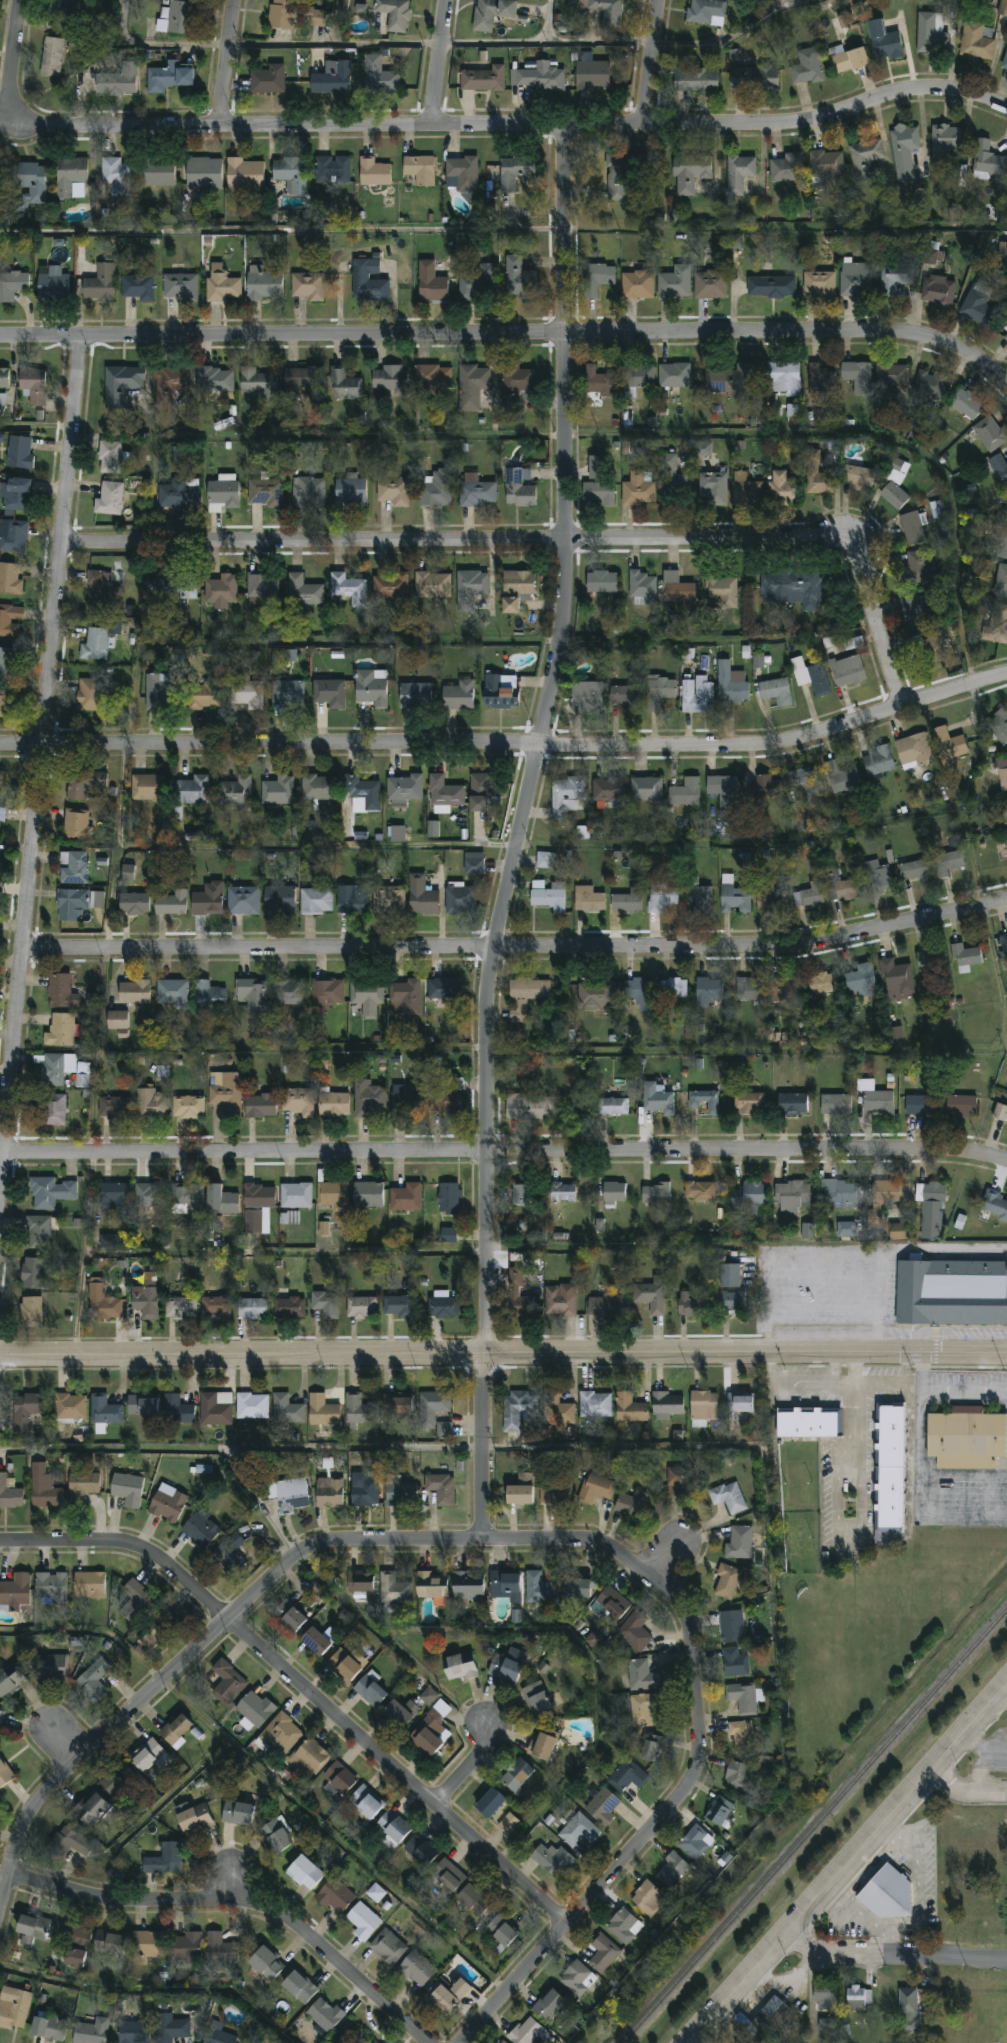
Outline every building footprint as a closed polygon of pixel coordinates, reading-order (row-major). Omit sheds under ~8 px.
[(46,14),(48,0),(88,0),(88,4),(70,2),(68,17),(46,14)] [(196,4),(192,34),(164,30),(165,21),(159,20),(160,7),(167,8),(168,0),(196,4)] [(271,5),(271,0),(295,0),(292,30),(266,28),(268,5),(271,5)] [(373,12),(374,0),(408,0),(407,9),(410,9),(408,22),(405,22),(404,32),(386,30),(387,13),(373,12)] [(476,7),(477,0),(502,0),(514,2),(512,20),(493,17),(491,33),(471,31),(473,7),(476,7)] [(577,7),(578,0),(623,0),(619,29),(601,27),(603,11),(577,7)] [(689,9),(690,0),(717,0),(726,1),(724,17),(723,17),(721,27),(684,23),(686,8),(689,9)] [(995,14),(1000,0),(1006,0),(1006,18),(995,14)] [(325,11),(323,27),(308,26),(308,20),(301,20),(302,6),(313,7),(312,10),(325,11)] [(948,33),(947,55),(915,53),(917,12),(944,14),(942,33),(948,33)] [(881,19),(883,34),(898,31),(903,58),(890,60),(889,57),(872,60),(865,22),(881,19)] [(995,40),(991,61),(964,57),(964,56),(957,54),(964,20),(984,24),(984,28),(993,29),(991,39),(995,40)] [(64,39),(58,76),(37,72),(43,35),(64,39)] [(842,45),(844,53),(863,47),(869,66),(832,75),(827,58),(830,57),(827,49),(842,45)] [(816,46),(823,82),(811,84),(811,80),(792,84),(788,66),(792,65),(791,58),(797,56),(796,50),(816,46)] [(591,51),(591,60),(609,60),(608,87),(574,87),(575,60),(580,60),(580,51),(591,51)] [(380,52),(380,70),(399,70),(399,90),(388,90),(388,99),(381,99),(381,91),(363,91),(363,52),(380,52)] [(190,63),(190,83),(172,83),(172,80),(149,80),(149,73),(142,73),(142,66),(164,67),(164,60),(177,60),(177,57),(192,57),(192,63),(190,63)] [(348,91),(308,92),(308,72),(323,72),(322,60),(348,59),(348,91)] [(548,59),(549,66),(555,66),(555,68),(563,68),(563,90),(553,90),(553,88),(540,89),(540,86),(528,86),(528,84),(510,84),(510,68),(535,68),(535,59),(548,59)] [(133,60),(133,62),(135,62),(135,94),(94,94),(94,72),(121,73),(122,60),(133,60)] [(739,61),(739,66),(758,66),(758,63),(771,63),(771,66),(777,66),(777,89),(753,89),(753,87),(730,87),(729,61),(739,61)] [(283,92),(248,92),(248,70),(267,69),(267,64),(270,64),(270,63),(282,62),(283,92)] [(500,90),(500,92),(491,92),(491,91),(459,91),(459,71),(490,71),(490,63),(503,63),(503,90),(500,90)] [(692,65),(692,66),(705,66),(705,70),(717,69),(717,90),(673,90),(673,72),(669,72),(669,65),(692,65)] [(905,124),(907,127),(917,126),(920,147),(910,148),(915,182),(897,184),(889,130),(894,129),(893,127),(898,121),(905,124)] [(948,123),(948,126),(962,126),(961,147),(949,147),(949,165),(931,165),(932,124),(948,123)] [(993,154),(1006,156),(1006,175),(988,172),(987,180),(973,178),(974,170),(972,170),(974,154),(973,154),(975,136),(989,138),(988,151),(993,152),(993,154)] [(880,137),(884,156),(867,160),(871,176),(855,180),(847,145),(858,143),(857,141),(880,137)] [(824,149),(824,152),(841,151),(843,173),(822,174),(823,182),(811,182),(811,176),(810,176),(808,150),(824,149)] [(802,178),(769,180),(767,159),(784,158),(784,152),(800,151),(802,178)] [(70,153),(70,157),(82,156),(82,158),(86,158),(86,183),(82,183),(82,197),(50,197),(50,188),(55,188),(54,153),(70,153)] [(737,153),(737,156),(755,156),(755,176),(743,176),(743,195),(726,195),(727,153),(737,153)] [(434,155),(434,185),(415,185),(415,174),(402,174),(402,154),(434,155)] [(476,155),(476,191),(455,190),(456,186),(444,186),(444,158),(463,158),(463,154),(476,155)] [(532,154),(532,168),(534,168),(534,183),(519,183),(519,176),(514,176),(514,192),(499,192),(499,183),(485,183),(485,165),(499,165),(499,157),(511,157),(511,154),(532,154)] [(711,155),(710,179),(698,178),(698,175),(693,175),(693,195),(676,195),(677,175),(672,175),(672,159),(678,159),(678,154),(711,155)] [(349,155),(349,181),(314,181),(314,155),(330,155),(330,160),(334,160),(334,155),(349,155)] [(373,155),(373,162),(390,163),(390,184),(375,184),(375,189),(359,189),(359,155),(373,155)] [(241,156),(241,160),(264,160),(264,189),(225,189),(225,156),(241,156)] [(307,157),(305,194),(284,193),(285,179),(270,179),(270,159),(281,159),(281,156),(307,157)] [(208,157),(208,158),(220,158),(221,188),(208,189),(209,192),(197,193),(197,189),(185,189),(185,157),(208,157)] [(125,158),(125,165),(129,165),(130,196),(109,196),(109,191),(106,191),(105,158),(125,158)] [(172,161),(172,184),(146,184),(146,181),(140,181),(140,161),(172,161)] [(36,162),(36,165),(44,165),(45,202),(26,202),(26,212),(15,212),(14,199),(20,199),(20,193),(27,193),(27,186),(15,186),(14,162),(36,162)] [(625,200),(607,200),(607,174),(625,174),(625,200)] [(742,233),(742,249),(719,249),(719,247),(716,247),(716,236),(728,236),(728,233),(742,233)] [(998,242),(998,265),(1006,265),(1006,242),(998,242)] [(515,244),(515,249),(519,249),(520,271),(521,270),(535,269),(535,299),(516,299),(516,293),(505,294),(504,254),(507,254),(507,244),(515,244)] [(942,265),(945,252),(926,248),(923,261),(942,265)] [(379,251),(378,273),(368,273),(368,279),(389,279),(388,300),(351,298),(351,258),(357,258),(357,255),(364,255),(364,258),(370,258),(371,251),(379,251)] [(887,254),(887,263),(915,263),(915,283),(896,283),(896,297),(880,297),(880,271),(877,271),(877,253),(887,254)] [(851,257),(851,262),(867,262),(868,299),(857,299),(857,295),(839,295),(839,270),(841,270),(841,261),(843,261),(843,257),(851,257)] [(434,259),(434,276),(447,276),(447,299),(417,299),(417,259),(434,259)] [(220,262),(220,270),(225,270),(225,277),(240,277),(239,296),(224,296),(224,301),(205,301),(205,277),(209,277),(209,262),(220,262)] [(476,300),(457,300),(457,275),(465,275),(465,268),(478,268),(478,262),(494,262),(495,292),(476,292),(476,300)] [(96,263),(114,263),(114,302),(83,302),(83,279),(96,279),(96,263)] [(605,263),(605,265),(614,266),(614,282),(598,282),(598,298),(584,298),(584,263),(605,263)] [(671,298),(657,298),(657,272),(673,272),(673,264),(690,263),(690,295),(671,295),(671,298)] [(261,264),(261,271),(281,271),(281,296),(259,296),(259,301),(245,301),(245,271),(248,271),(248,264),(261,264)] [(717,268),(717,272),(726,272),(726,297),(694,297),(694,272),(705,272),(705,268),(717,268)] [(653,272),(653,296),(631,295),(631,297),(620,297),(621,272),(633,272),(633,270),(644,270),(644,272),(653,272)] [(834,272),(834,297),(817,297),(817,291),(803,291),(803,271),(834,272)] [(323,272),(322,300),(308,300),(308,296),(289,295),(290,272),(323,272)] [(13,304),(0,304),(0,273),(28,273),(28,292),(13,292),(13,304)] [(146,273),(146,275),(152,275),(152,301),(137,301),(137,296),(119,296),(120,275),(140,275),(140,273),(146,273)] [(196,273),(196,301),(182,301),(182,296),(162,296),(162,273),(196,273)] [(68,275),(68,300),(38,300),(38,275),(68,275)] [(783,294),(783,297),(767,297),(767,294),(746,293),(746,276),(795,276),(794,294),(783,294)] [(935,281),(944,282),(944,279),(955,281),(951,310),(937,308),(938,302),(920,299),(923,276),(935,278),(935,281)] [(993,286),(984,303),(995,308),(985,326),(957,311),(971,286),(973,287),(978,278),(993,286)] [(1005,315),(1006,317),(1006,331),(998,323),(1005,315)] [(891,359),(891,364),(907,364),(907,385),(886,384),(886,388),(875,388),(875,359),(891,359)] [(799,362),(798,397),(784,397),(784,390),(766,390),(766,361),(799,362)] [(642,362),(642,366),(653,366),(653,387),(621,386),(621,365),(628,365),(628,362),(642,362)] [(752,362),(752,400),(727,399),(727,392),(704,392),(705,369),(736,370),(736,362),(752,362)] [(818,362),(818,368),(825,368),(825,371),(835,371),(834,399),(808,399),(808,362),(818,362)] [(871,362),(871,394),(853,394),(853,379),(840,379),(840,362),(871,362)] [(595,363),(595,373),(615,373),(614,392),(609,391),(609,396),(598,395),(598,391),(584,391),(584,363),(595,363)] [(689,386),(658,386),(658,363),(689,363),(689,386)] [(401,364),(401,369),(406,369),(406,395),(391,395),(392,389),(371,388),(371,369),(381,369),(381,364),(401,364)] [(438,364),(438,367),(451,367),(451,384),(436,384),(436,389),(413,389),(413,364),(438,364)] [(476,364),(476,368),(488,368),(489,389),(479,389),(479,410),(458,410),(457,364),(476,364)] [(517,364),(517,368),(533,368),(533,390),(529,390),(529,399),(518,399),(518,411),(501,411),(500,364),(517,364)] [(344,365),(344,366),(347,366),(347,375),(344,375),(344,377),(361,377),(361,396),(353,396),(353,399),(343,399),(343,397),(331,397),(330,383),(329,383),(328,365),(344,365)] [(320,366),(320,396),(304,396),(304,387),(300,387),(294,399),(282,399),(282,368),(305,368),(305,366),(320,366)] [(104,368),(145,368),(145,391),(125,391),(125,409),(104,409),(104,368)] [(188,392),(172,393),(173,408),(154,408),(154,368),(188,368),(188,392)] [(241,368),(255,368),(255,375),(276,375),(276,394),(241,394),(241,368)] [(927,373),(932,375),(933,371),(947,375),(941,401),(930,399),(931,396),(913,391),(918,368),(928,371),(927,373)] [(8,389),(0,389),(0,369),(8,369),(8,389)] [(233,393),(197,393),(197,369),(233,369),(233,393)] [(29,391),(19,391),(19,370),(45,370),(45,407),(29,407),(29,391)] [(960,387),(965,391),(967,389),(976,396),(975,398),(984,405),(972,420),(948,402),(960,387)] [(1006,440),(989,453),(971,427),(989,414),(1006,440)] [(7,468),(9,437),(32,438),(31,469),(7,468)] [(712,441),(695,441),(696,456),(712,456),(712,441)] [(101,474),(101,443),(120,443),(120,474),(101,474)] [(904,456),(902,460),(908,463),(899,485),(895,483),(909,496),(897,510),(878,493),(889,481),(882,477),(887,466),(888,466),(893,455),(894,456),(895,452),(893,451),(896,446),(900,448),(898,453),(904,456)] [(818,464),(818,472),(832,472),(832,493),(805,493),(807,464),(804,464),(804,449),(819,449),(818,464)] [(677,453),(676,470),(674,470),(674,478),(675,478),(675,474),(686,475),(686,489),(668,488),(668,506),(657,505),(658,478),(664,479),(664,470),(657,470),(658,452),(677,453)] [(1006,463),(1006,462),(1006,483),(1004,485),(995,470),(993,471),(987,459),(999,452),(1006,463)] [(592,479),(587,479),(587,455),(606,455),(606,479),(592,479)] [(875,470),(871,487),(864,486),(863,491),(852,489),(852,486),(844,482),(845,478),(842,477),(844,464),(875,470)] [(521,467),(531,468),(531,480),(521,480),(521,486),(535,486),(535,506),(515,506),(515,503),(504,503),(505,467),(521,467)] [(452,506),(451,469),(433,469),(434,483),(420,483),(421,507),(452,506)] [(653,470),(654,501),(639,501),(639,506),(620,506),(620,481),(629,481),(629,470),(653,470)] [(745,470),(745,481),(763,480),(763,500),(748,501),(748,506),(731,506),(730,481),(732,481),(731,470),(745,470)] [(785,470),(784,480),(799,481),(799,499),(787,499),(787,504),(767,502),(767,475),(771,475),(771,470),(785,470)] [(337,502),(352,501),(353,507),(368,507),(367,479),(358,479),(357,472),(346,472),(347,479),(336,479),(337,502)] [(726,472),(726,504),(707,504),(707,491),(698,491),(698,472),(726,472)] [(326,478),(293,477),(293,508),(325,509),(326,478)] [(410,507),(410,477),(378,478),(378,501),(393,501),(394,508),(410,507)] [(30,511),(6,511),(6,479),(30,479),(30,511)] [(170,485),(170,480),(199,480),(199,509),(158,509),(158,485),(170,485)] [(282,507),(248,506),(248,480),(282,480),(282,507)] [(473,506),(458,506),(458,481),(495,482),(495,502),(481,502),(481,504),(473,504),(473,506)] [(208,508),(208,482),(238,482),(238,508),(208,508)] [(615,482),(614,507),(599,506),(599,498),(581,498),(582,482),(615,482)] [(101,500),(101,483),(121,483),(121,515),(93,515),(93,500),(101,500)] [(1006,488),(1006,502),(996,503),(995,494),(1006,494),(1006,488)] [(916,510),(917,514),(923,512),(926,524),(921,526),(925,541),(907,546),(898,515),(916,510)] [(27,552),(0,552),(0,521),(27,521),(27,552)] [(986,523),(1006,526),(1006,561),(994,559),(994,557),(981,555),(986,523)] [(927,582),(901,583),(901,566),(907,566),(906,551),(926,551),(927,582)] [(999,563),(1006,565),(1006,599),(992,595),(999,563)] [(20,594),(0,594),(0,564),(20,564),(20,594)] [(720,569),(719,577),(736,577),(736,608),(708,608),(708,601),(699,601),(700,585),(704,585),(704,568),(720,569)] [(821,569),(820,603),(818,603),(818,612),(801,611),(801,602),(762,601),(762,594),(759,594),(759,574),(785,574),(785,568),(821,569)] [(638,569),(638,574),(646,574),(646,576),(656,576),(656,597),(646,597),(646,604),(633,604),(633,597),(628,597),(628,569),(638,569)] [(694,583),(694,601),(665,600),(665,589),(662,589),(662,570),(678,570),(678,583),(694,583)] [(489,571),(457,572),(458,612),(475,611),(474,595),(489,595),(489,571)] [(504,613),(521,613),(521,601),(535,601),(534,571),(504,571),(504,593),(516,593),(516,598),(504,598),(504,613)] [(120,588),(120,609),(87,608),(87,572),(112,572),(111,587),(120,588)] [(304,585),(304,572),(289,573),(290,605),(325,604),(324,584),(304,585)] [(367,609),(367,579),(346,579),(346,572),(332,572),(331,596),(352,596),(352,609),(367,609)] [(373,577),(374,598),(410,597),(409,572),(397,572),(397,576),(373,577)] [(618,593),(618,572),(588,572),(587,592),(618,593)] [(452,597),(452,573),(416,573),(416,598),(452,597)] [(219,580),(219,574),(236,574),(236,604),(204,603),(204,580),(219,580)] [(247,575),(277,575),(277,599),(247,599),(247,575)] [(196,600),(158,600),(158,577),(196,577),(196,600)] [(916,592),(918,596),(922,595),(924,602),(920,603),(926,624),(909,629),(906,620),(904,621),(900,609),(902,608),(899,597),(916,592)] [(993,602),(1006,605),(1006,640),(1006,643),(980,638),(985,609),(992,610),(993,602)] [(18,638),(0,636),(0,605),(24,607),(22,622),(19,621),(18,638)] [(937,628),(939,634),(942,633),(945,645),(942,645),(946,659),(928,665),(925,655),(920,657),(918,649),(923,647),(923,645),(912,648),(908,637),(937,628)] [(80,644),(86,644),(86,629),(109,629),(109,660),(80,660),(80,644)] [(13,679),(0,678),(0,648),(15,649),(13,679)] [(753,668),(764,668),(764,653),(753,653),(753,668)] [(858,653),(866,677),(859,680),(860,683),(854,685),(853,682),(836,687),(828,660),(834,657),(835,661),(858,653)] [(801,657),(804,667),(822,662),(832,692),(814,698),(809,683),(797,687),(789,661),(801,657)] [(718,660),(720,711),(731,711),(731,702),(750,702),(749,682),(745,682),(745,671),(731,671),(731,659),(718,660)] [(357,702),(375,701),(375,710),(388,709),(387,671),(381,671),(381,678),(375,678),(375,670),(356,670),(357,702)] [(145,711),(145,674),(173,674),(173,711),(145,711)] [(515,675),(485,675),(485,708),(520,708),(520,698),(516,698),(515,675)] [(683,712),(714,711),(714,682),(707,682),(707,675),(695,676),(695,680),(682,680),(683,712)] [(677,677),(646,677),(647,712),(653,712),(653,699),(677,699),(677,677)] [(109,678),(109,710),(78,710),(78,678),(109,678)] [(792,706),(789,678),(758,682),(761,700),(776,698),(778,707),(792,706)] [(443,686),(444,709),(475,709),(474,679),(459,680),(460,686),(443,686)] [(346,680),(314,680),(314,703),(329,703),(329,710),(346,710),(346,680)] [(304,681),(272,681),(272,704),(289,704),(289,710),(305,710),(304,681)] [(262,682),(262,711),(246,711),(246,705),(230,705),(230,682),(262,682)] [(574,711),(603,711),(603,682),(573,682),(574,711)] [(401,684),(402,709),(433,708),(432,683),(401,684)] [(219,684),(219,710),(186,710),(186,684),(219,684)] [(640,686),(611,686),(611,705),(629,705),(629,711),(640,711),(640,686)] [(9,718),(0,718),(0,691),(9,691),(9,718)] [(1001,707),(1006,712),(1006,719),(1006,720),(1006,721),(1006,743),(1004,746),(984,726),(1001,707)] [(945,724),(949,738),(963,734),(968,753),(953,758),(957,769),(943,773),(929,729),(945,724)] [(924,731),(927,732),(929,742),(928,743),(932,759),(927,761),(928,764),(903,772),(893,740),(924,731)] [(861,752),(888,744),(896,770),(868,778),(861,752)] [(993,762),(1006,759),(1006,791),(1001,791),(998,768),(994,768),(993,762)] [(817,767),(823,802),(805,805),(801,784),(788,786),(786,773),(817,767)] [(828,777),(856,767),(862,787),(834,796),(828,777)] [(85,802),(67,800),(69,770),(108,773),(106,790),(86,788),(85,802)] [(464,805),(429,806),(429,775),(445,774),(445,786),(463,786),(464,805)] [(470,774),(501,774),(501,807),(488,807),(488,813),(470,813),(470,774)] [(236,783),(236,775),(250,775),(250,807),(219,807),(219,783),(236,783)] [(379,812),(353,812),(352,799),(345,799),(344,775),(358,775),(359,782),(379,782),(379,812)] [(753,776),(779,775),(780,797),(754,798),(753,776)] [(133,776),(162,776),(162,802),(133,802),(133,776)] [(208,776),(208,804),(175,804),(175,782),(192,782),(192,776),(208,776)] [(262,805),(262,776),(293,776),(293,805),(262,805)] [(301,776),(335,776),(335,800),(301,800),(301,776)] [(736,776),(736,806),(719,806),(719,794),(707,794),(707,776),(736,776)] [(422,777),(422,801),(406,801),(406,809),(387,809),(387,777),(422,777)] [(552,777),(585,777),(585,800),(576,800),(576,810),(567,810),(567,820),(552,820),(552,777)] [(592,801),(592,777),(624,777),(624,801),(592,801)] [(661,777),(661,801),(630,801),(630,777),(661,777)] [(669,804),(669,787),(683,787),(683,777),(699,777),(699,804),(669,804)] [(92,842),(64,842),(64,811),(88,811),(88,827),(92,827),(92,842)] [(428,838),(439,838),(440,821),(428,821),(428,838)] [(406,842),(406,826),(391,826),(391,842),(406,842)] [(87,852),(87,885),(60,885),(60,852),(87,852)] [(557,852),(538,852),(537,868),(557,869),(557,852)] [(937,879),(935,854),(962,852),(963,868),(948,869),(949,878),(937,879)] [(483,875),(465,875),(465,853),(483,853),(483,875)] [(920,885),(918,877),(902,881),(898,865),(928,859),(933,882),(920,885)] [(867,893),(862,862),(877,860),(878,866),(888,864),(892,889),(867,893)] [(134,881),(136,866),(123,864),(121,880),(134,881)] [(829,901),(825,871),(838,869),(839,881),(858,878),(860,897),(829,901)] [(409,875),(425,875),(425,891),(438,891),(438,914),(409,914),(409,875)] [(685,899),(685,877),(695,877),(695,886),(712,886),(712,909),(693,909),(693,899),(685,899)] [(809,882),(819,879),(824,902),(797,909),(793,893),(811,888),(809,882)] [(564,881),(564,913),(553,913),(553,905),(531,905),(531,881),(542,881),(542,889),(551,889),(551,881),(564,881)] [(666,913),(649,913),(649,882),(668,882),(668,886),(677,886),(677,905),(666,905),(666,913)] [(191,916),(191,893),(203,893),(203,883),(222,883),(222,916),(191,916)] [(575,911),(575,886),(592,886),(592,892),(605,892),(605,911),(575,911)] [(720,886),(749,886),(749,912),(720,912),(720,886)] [(295,913),(264,913),(264,887),(295,887),(295,913)] [(367,914),(337,914),(337,896),(352,896),(352,887),(367,887),(367,914)] [(404,887),(404,914),(373,914),(373,887),(404,887)] [(447,912),(447,887),(476,887),(476,912),(447,912)] [(611,911),(611,894),(630,894),(630,887),(641,887),(641,911),(611,911)] [(757,911),(757,887),(786,887),(786,911),(757,911)] [(258,888),(258,916),(227,916),(227,888),(258,888)] [(332,889),(332,914),(301,914),(301,889),(332,889)] [(186,916),(155,916),(155,897),(174,897),(174,890),(186,890),(186,916)] [(59,922),(59,891),(87,891),(87,910),(81,910),(81,922),(59,922)] [(105,892),(91,892),(91,908),(104,909),(105,892)] [(150,894),(150,916),(119,916),(119,894),(150,894)] [(999,935),(1006,933),(1006,950),(1003,951),(999,935)] [(966,950),(979,948),(982,965),(966,967),(967,971),(956,973),(951,944),(965,941),(966,950)] [(917,952),(945,949),(947,974),(920,977),(917,952)] [(881,959),(893,958),(894,966),(911,964),(914,997),(885,999),(881,959)] [(877,995),(855,998),(851,973),(858,972),(856,964),(872,962),(877,995)] [(49,1009),(49,974),(70,974),(70,995),(79,995),(79,1009),(49,1009)] [(839,975),(839,994),(811,994),(811,975),(839,975)] [(735,1000),(735,978),(763,978),(763,1000),(735,1000)] [(647,979),(647,1006),(636,1006),(636,998),(624,998),(624,979),(647,979)] [(686,997),(661,997),(661,979),(686,979),(686,997)] [(707,1006),(696,1006),(696,979),(722,979),(722,999),(707,999),(707,1006)] [(770,1002),(770,979),(801,979),(801,1002),(770,1002)] [(194,1010),(194,980),(209,980),(209,989),(226,989),(226,1010),(194,1010)] [(236,1005),(236,980),(265,980),(265,1015),(244,1015),(244,1005),(236,1005)] [(383,1004),(376,1004),(376,1019),(363,1019),(363,1005),(350,1005),(350,980),(383,980),(383,1004)] [(461,1001),(430,1001),(430,980),(461,980),(461,1001)] [(549,1001),(526,1001),(526,1024),(509,1024),(509,980),(549,980),(549,1001)] [(187,981),(187,1009),(157,1009),(157,981),(187,981)] [(343,981),(343,1005),(312,1005),(312,981),(343,981)] [(614,981),(614,1010),(578,1010),(578,981),(614,981)] [(149,1004),(118,1004),(118,982),(149,982),(149,1004)] [(274,982),(304,982),(304,1005),(274,1005),(274,982)] [(389,1002),(389,982),(421,982),(421,1016),(401,1016),(401,1002),(389,1002)] [(106,1012),(126,1012),(126,1030),(106,1030),(106,1012)] [(51,1034),(51,1015),(74,1015),(74,1047),(44,1047),(44,1034),(51,1034)] [(890,1027),(890,1039),(903,1038),(902,1026),(890,1027)] [(63,1087),(42,1087),(42,1055),(74,1055),(74,1073),(63,1073),(63,1087)] [(75,1087),(87,1088),(91,1064),(78,1062),(75,1087)] [(240,1073),(240,1119),(224,1119),(224,1105),(208,1105),(208,1084),(211,1084),(211,1073),(240,1073)] [(465,1078),(451,1078),(451,1091),(465,1091),(465,1078)] [(354,1082),(385,1082),(385,1109),(370,1109),(370,1118),(354,1118),(354,1082)] [(663,1110),(644,1110),(644,1082),(655,1082),(655,1093),(673,1093),(673,1116),(663,1116),(663,1110)] [(392,1119),(392,1087),(422,1087),(422,1119),(392,1119)] [(136,1119),(136,1090),(155,1090),(155,1094),(167,1094),(167,1119),(136,1119)] [(312,1090),(312,1119),(299,1119),(299,1112),(282,1112),(282,1090),(312,1090)] [(892,1091),(893,1116),(880,1116),(880,1111),(863,1111),(862,1090),(871,1090),(871,1092),(892,1091)] [(718,1091),(718,1116),(707,1116),(707,1106),(688,1106),(688,1091),(718,1091)] [(463,1093),(463,1114),(431,1114),(431,1093),(463,1093)] [(734,1093),(764,1093),(764,1114),(734,1114),(734,1093)] [(244,1118),(244,1094),(276,1094),(276,1118),(244,1118)] [(348,1117),(318,1117),(318,1094),(348,1094),(348,1117)] [(807,1094),(807,1115),(777,1115),(777,1094),(807,1094)] [(65,1095),(65,1126),(38,1126),(38,1095),(65,1095)] [(820,1114),(820,1095),(850,1095),(850,1114),(820,1114)] [(906,1095),(937,1095),(937,1116),(906,1116),(906,1095)] [(556,1120),(506,1120),(506,1096),(556,1096),(556,1120)] [(946,1116),(946,1096),(976,1096),(976,1116),(946,1116)] [(131,1098),(131,1119),(99,1119),(99,1098),(131,1098)] [(172,1098),(203,1098),(203,1119),(172,1119),(172,1098)] [(597,1116),(597,1099),(628,1099),(628,1116),(597,1116)] [(997,1101),(1006,1104),(1006,1118),(1006,1122),(992,1118),(997,1101)] [(76,1200),(54,1200),(54,1211),(31,1211),(31,1178),(55,1178),(55,1182),(76,1182),(76,1200)] [(821,1180),(858,1180),(858,1203),(821,1203),(821,1180)] [(625,1203),(603,1203),(603,1182),(625,1182),(625,1203)] [(685,1201),(685,1182),(714,1182),(714,1201),(685,1201)] [(809,1182),(809,1209),(775,1209),(775,1182),(809,1182)] [(882,1225),(867,1225),(867,1210),(872,1210),(872,1182),(902,1182),(902,1202),(882,1202),(882,1225)] [(348,1183),(348,1212),(331,1212),(331,1208),(318,1208),(318,1183),(348,1183)] [(383,1183),(383,1208),(354,1208),(354,1183),(383,1183)] [(421,1183),(421,1212),(389,1212),(389,1189),(405,1189),(405,1183),(421,1183)] [(576,1201),(550,1201),(550,1183),(576,1183),(576,1201)] [(920,1239),(923,1183),(945,1184),(942,1240),(920,1239)] [(439,1216),(439,1184),(460,1184),(460,1216),(439,1216)] [(512,1184),(532,1184),(532,1207),(512,1207),(512,1184)] [(669,1184),(669,1204),(641,1204),(641,1184),(669,1184)] [(767,1184),(767,1205),(730,1205),(730,1190),(743,1190),(743,1184),(767,1184)] [(101,1210),(101,1185),(129,1185),(129,1210),(101,1210)] [(136,1208),(136,1185),(164,1185),(164,1208),(136,1208)] [(238,1216),(207,1216),(207,1185),(221,1185),(221,1194),(238,1194),(238,1216)] [(244,1210),(244,1185),(274,1185),(274,1210),(244,1210)] [(280,1208),(280,1185),(311,1185),(311,1208),(280,1208)] [(1003,1198),(1006,1199),(1006,1222),(999,1219),(1000,1217),(980,1210),(988,1187),(1004,1193),(1003,1198)] [(173,1214),(173,1188),(199,1188),(199,1206),(186,1206),(186,1214),(173,1214)] [(261,1235),(244,1235),(244,1212),(261,1212),(261,1235)] [(280,1212),(280,1224),(300,1225),(300,1212),(280,1212)] [(27,1217),(51,1217),(51,1250),(28,1250),(27,1217)] [(330,1222),(320,1222),(320,1236),(330,1236),(330,1222)] [(856,1222),(837,1222),(838,1237),(856,1237),(856,1222)] [(802,1239),(815,1239),(816,1224),(802,1224),(802,1239)] [(907,1224),(907,1239),(889,1239),(889,1224),(907,1224)] [(458,1228),(442,1228),(441,1242),(457,1242),(458,1228)] [(100,1235),(101,1249),(120,1248),(119,1234),(100,1235)] [(922,1261),(1006,1262),(1006,1326),(897,1325),(898,1261),(911,1261),(911,1254),(922,1254),(922,1261)] [(22,1291),(22,1260),(53,1260),(53,1291),(22,1291)] [(738,1286),(721,1286),(721,1265),(738,1265),(738,1286)] [(522,1269),(522,1296),(534,1296),(534,1316),(508,1315),(508,1268),(522,1269)] [(653,1285),(653,1277),(663,1277),(663,1316),(650,1316),(650,1302),(639,1302),(639,1285),(653,1285)] [(121,1300),(121,1320),(90,1321),(89,1280),(105,1280),(105,1300),(121,1300)] [(545,1317),(545,1285),(576,1285),(576,1317),(545,1317)] [(158,1289),(158,1321),(141,1321),(141,1311),(132,1311),(132,1289),(158,1289)] [(744,1292),(744,1313),(719,1313),(719,1292),(744,1292)] [(338,1321),(321,1321),(321,1311),(312,1311),(312,1294),(338,1294),(338,1321)] [(588,1297),(625,1296),(625,1317),(588,1318),(588,1297)] [(384,1318),(384,1297),(413,1297),(413,1318),(384,1318)] [(703,1317),(679,1317),(679,1298),(703,1298),(703,1317)] [(42,1328),(21,1328),(21,1299),(42,1299),(42,1328)] [(196,1299),(196,1320),(165,1320),(165,1299),(196,1299)] [(230,1299),(230,1320),(202,1320),(202,1299),(230,1299)] [(274,1299),(304,1299),(304,1320),(274,1320),(274,1299)] [(347,1319),(347,1299),(376,1299),(376,1319),(347,1319)] [(427,1318),(427,1299),(459,1299),(459,1318),(427,1318)] [(267,1300),(267,1320),(238,1320),(238,1300),(267,1300)] [(504,1431),(504,1390),(537,1390),(537,1419),(522,1419),(522,1431),(504,1431)] [(647,1420),(617,1420),(617,1390),(632,1390),(632,1401),(647,1401),(647,1420)] [(705,1424),(692,1424),(692,1390),(717,1390),(717,1418),(705,1418),(705,1424)] [(232,1391),(232,1424),(201,1424),(201,1391),(232,1391)] [(305,1403),(305,1422),(274,1422),(274,1391),(289,1391),(289,1403),(305,1403)] [(451,1391),(451,1411),(421,1411),(421,1391),(451,1391)] [(559,1391),(559,1403),(575,1403),(575,1424),(547,1424),(547,1391),(559,1391)] [(580,1391),(611,1391),(611,1416),(580,1416),(580,1391)] [(683,1417),(653,1417),(653,1391),(683,1391),(683,1417)] [(753,1411),(728,1411),(728,1391),(753,1391),(753,1411)] [(31,1430),(14,1430),(15,1392),(46,1392),(46,1412),(31,1412),(31,1430)] [(180,1392),(180,1403),(195,1403),(195,1422),(164,1422),(164,1392),(180,1392)] [(325,1392),(325,1403),(340,1403),(340,1424),(310,1424),(310,1392),(325,1392)] [(86,1417),(56,1417),(56,1393),(86,1393),(86,1417)] [(107,1403),(122,1403),(122,1422),(92,1422),(92,1393),(107,1393),(107,1403)] [(268,1393),(268,1417),(237,1417),(237,1393),(268,1393)] [(379,1422),(347,1422),(347,1393),(362,1393),(362,1404),(379,1404),(379,1422)] [(383,1413),(383,1394),(413,1394),(413,1413),(383,1413)] [(158,1413),(128,1413),(128,1395),(158,1395),(158,1413)] [(904,1544),(877,1543),(879,1405),(906,1405),(904,1544)] [(984,1414),(1006,1414),(1006,1470),(938,1469),(938,1458),(928,1458),(928,1414),(953,1414),(953,1406),(984,1407),(984,1414)] [(843,1408),(843,1437),(777,1437),(777,1408),(843,1408)] [(438,1436),(438,1422),(452,1422),(452,1436),(438,1436)] [(32,1461),(46,1461),(46,1471),(53,1471),(53,1487),(62,1487),(62,1506),(32,1506),(32,1461)] [(668,1466),(695,1466),(695,1494),(668,1494),(668,1466)] [(23,1506),(0,1506),(0,1471),(7,1471),(7,1488),(23,1488),(23,1506)] [(69,1471),(100,1471),(100,1492),(84,1492),(84,1500),(69,1500),(69,1471)] [(127,1496),(110,1494),(113,1472),(144,1476),(140,1508),(126,1506),(127,1496)] [(379,1505),(352,1505),(352,1472),(379,1472),(379,1505)] [(618,1482),(611,1499),(596,1494),(593,1505),(579,1500),(589,1472),(618,1482)] [(455,1505),(437,1505),(437,1490),(426,1490),(426,1473),(455,1473),(455,1505)] [(386,1505),(386,1474),(402,1474),(402,1482),(417,1482),(417,1505),(386,1505)] [(276,1479),(306,1477),(309,1507),(294,1508),(294,1512),(279,1514),(276,1479)] [(317,1505),(317,1477),(344,1477),(344,1505),(317,1505)] [(736,1479),(748,1508),(731,1515),(725,1500),(714,1504),(708,1490),(736,1479)] [(572,1504),(541,1504),(541,1480),(572,1480),(572,1504)] [(506,1484),(534,1484),(534,1504),(506,1504),(506,1484)] [(189,1496),(176,1524),(147,1511),(158,1488),(173,1495),(175,1490),(189,1496)] [(633,1495),(635,1488),(648,1492),(640,1518),(615,1511),(620,1491),(633,1495)] [(205,1548),(182,1529),(200,1506),(224,1525),(205,1548)] [(752,1525),(752,1558),(726,1558),(726,1542),(731,1542),(731,1525),(752,1525)] [(211,1554),(234,1529),(245,1540),(236,1550),(249,1562),(235,1576),(211,1554)] [(736,1565),(738,1596),(718,1597),(717,1566),(736,1565)] [(526,1602),(526,1569),(542,1569),(542,1581),(554,1581),(554,1602),(526,1602)] [(396,1570),(396,1581),(413,1581),(413,1601),(381,1601),(381,1570),(396,1570)] [(9,1604),(0,1604),(0,1581),(15,1581),(15,1571),(30,1571),(30,1603),(20,1603),(20,1610),(9,1610),(9,1604)] [(37,1571),(67,1571),(67,1600),(37,1600),(37,1571)] [(105,1571),(105,1595),(75,1595),(75,1571),(105,1571)] [(374,1571),(374,1591),(347,1591),(347,1571),(374,1571)] [(448,1597),(418,1597),(418,1571),(448,1571),(448,1597)] [(484,1571),(484,1598),(454,1598),(454,1571),(484,1571)] [(490,1591),(490,1571),(520,1571),(520,1597),(513,1597),(513,1591),(490,1591)] [(131,1596),(122,1588),(132,1577),(157,1598),(134,1624),(119,1611),(131,1596)] [(563,1597),(563,1579),(590,1579),(590,1597),(563,1597)] [(619,1620),(595,1602),(608,1585),(632,1603),(619,1620)] [(272,1612),(287,1597),(307,1618),(292,1633),(272,1612)] [(642,1651),(617,1633),(635,1607),(648,1617),(641,1627),(653,1636),(642,1651)] [(744,1640),(722,1642),(720,1611),(742,1609),(744,1640)] [(332,1642),(319,1656),(299,1637),(312,1623),(332,1642)] [(585,1640),(594,1649),(603,1639),(593,1631),(585,1640)] [(326,1662),(340,1646),(363,1666),(348,1682),(326,1662)] [(725,1675),(723,1647),(738,1646),(739,1654),(748,1653),(749,1673),(725,1675)] [(449,1680),(443,1656),(472,1649),(478,1673),(449,1680)] [(487,1672),(495,1652),(523,1662),(515,1683),(487,1672)] [(67,1678),(37,1678),(37,1653),(67,1653),(67,1678)] [(109,1690),(95,1704),(73,1682),(100,1655),(112,1666),(99,1680),(109,1690)] [(249,1680),(228,1706),(211,1692),(223,1678),(211,1668),(221,1657),(249,1680)] [(629,1657),(649,1657),(649,1671),(661,1671),(661,1688),(629,1688),(629,1657)] [(1,1696),(0,1695),(0,1668),(13,1659),(26,1677),(1,1696)] [(389,1692),(374,1707),(353,1686),(367,1671),(389,1692)] [(520,1689),(539,1678),(554,1703),(535,1714),(520,1689)] [(727,1699),(726,1683),(756,1682),(757,1713),(740,1714),(739,1698),(727,1699)] [(419,1697),(430,1707),(440,1695),(429,1686),(419,1697)] [(235,1705),(253,1687),(275,1709),(257,1727),(235,1705)] [(655,1693),(655,1724),(633,1724),(633,1693),(655,1693)] [(403,1704),(409,1697),(421,1708),(401,1729),(381,1710),(394,1696),(403,1704)] [(172,1744),(159,1731),(180,1709),(193,1723),(172,1744)] [(282,1755),(258,1734),(281,1709),(304,1730),(282,1755)] [(731,1752),(731,1720),(752,1720),(753,1752),(731,1752)] [(444,1741),(430,1756),(408,1735),(422,1721),(444,1741)] [(558,1737),(546,1760),(527,1750),(538,1728),(558,1737)] [(311,1776),(290,1755),(310,1734),(331,1755),(311,1776)] [(664,1734),(663,1758),(643,1758),(644,1734),(664,1734)] [(151,1779),(130,1758),(151,1737),(172,1758),(151,1779)] [(500,1775),(521,1755),(535,1770),(514,1790),(500,1775)] [(632,1780),(621,1792),(607,1778),(628,1755),(651,1776),(640,1788),(632,1780)] [(15,1775),(0,1788),(0,1757),(15,1775)] [(358,1779),(344,1794),(322,1773),(337,1758),(358,1779)] [(756,1765),(750,1791),(723,1785),(729,1759),(756,1765)] [(99,1778),(124,1761),(139,1782),(114,1799),(99,1778)] [(385,1803),(370,1818),(349,1797),(364,1782),(385,1803)] [(584,1805),(605,1784),(622,1801),(612,1810),(616,1814),(604,1826),(584,1805)] [(489,1817),(475,1804),(493,1785),(506,1797),(489,1817)] [(111,1806),(90,1827),(73,1810),(94,1789),(111,1806)] [(716,1824),(704,1809),(723,1794),(735,1809),(716,1824)] [(251,1825),(221,1819),(226,1798),(255,1803),(251,1825)] [(181,1831),(176,1806),(207,1800),(212,1825),(181,1831)] [(397,1841),(376,1821),(390,1807),(411,1827),(397,1841)] [(521,1820),(509,1834),(497,1823),(509,1810),(521,1820)] [(572,1847),(557,1833),(579,1810),(602,1831),(592,1842),(583,1835),(572,1847)] [(294,1840),(278,1852),(260,1827),(276,1816),(294,1840)] [(709,1844),(696,1859),(677,1842),(696,1822),(708,1833),(703,1838),(709,1844)] [(63,1859),(46,1849),(62,1823),(95,1842),(87,1855),(70,1846),(63,1859)] [(439,1852),(425,1866),(404,1845),(418,1831),(439,1852)] [(182,1840),(182,1871),(143,1871),(143,1855),(161,1855),(161,1840),(182,1840)] [(566,1874),(544,1857),(556,1841),(578,1858),(566,1874)] [(693,1868),(673,1890),(654,1872),(674,1850),(693,1868)] [(309,1891),(285,1870),(301,1852),(325,1873),(309,1891)] [(467,1876),(452,1892),(430,1870),(445,1855),(467,1876)] [(910,1914),(871,1915),(869,1870),(909,1868),(910,1914)] [(355,1896),(337,1915),(316,1893),(334,1875),(355,1896)] [(669,1895),(652,1915),(630,1897),(647,1877),(669,1895)] [(494,1900),(478,1916),(456,1895),(471,1879),(494,1900)] [(367,1894),(377,1903),(385,1895),(375,1885),(367,1894)] [(383,1921),(364,1940),(354,1930),(358,1927),(345,1914),(361,1899),(383,1921)] [(626,1943),(605,1927),(622,1905),(643,1921),(626,1943)] [(51,1918),(47,1938),(16,1932),(20,1912),(51,1918)] [(519,1931),(507,1946),(484,1928),(496,1913),(519,1931)] [(82,1966),(54,1958),(64,1921),(92,1929),(82,1966)] [(409,1945),(393,1965),(369,1947),(385,1927),(409,1945)] [(237,1941),(237,1960),(206,1960),(206,1929),(223,1929),(223,1941),(237,1941)] [(125,1933),(124,1952),(94,1949),(96,1930),(125,1933)] [(164,1930),(164,1955),(133,1955),(133,1930),(164,1930)] [(622,1950),(601,1972),(588,1960),(599,1949),(591,1941),(601,1930),(622,1950)] [(170,1931),(201,1931),(201,1958),(170,1958),(170,1931)] [(247,1960),(263,1943),(285,1964),(269,1981),(247,1960)] [(420,1987),(397,1968),(415,1947),(438,1967),(420,1987)] [(597,1976),(578,1996),(558,1977),(578,1957),(597,1976)] [(281,1982),(295,1967),(318,1988),(305,2003),(281,1982)] [(445,2014),(425,1994),(452,1967),(472,1987),(445,2014)] [(24,2030),(0,2024),(0,1994),(2,1984),(32,1991),(24,2030)] [(531,2008),(552,1986),(567,2000),(547,2022),(531,2008)] [(814,1986),(835,1986),(835,2011),(814,2011),(814,1986)] [(869,1988),(869,2011),(846,2011),(846,1988),(869,1988)] [(899,2033),(899,1988),(917,1988),(917,2033),(899,2033)] [(336,2002),(347,2013),(328,2032),(306,2010),(321,1995),(332,2006),(336,2002)] [(764,2041),(747,2025),(775,1996),(792,2012),(764,2041)] [(173,2036),(173,2042),(157,2042),(157,2011),(173,2011),(173,2018),(191,2018),(191,2036),(173,2036)] [(65,2040),(31,2033),(35,2012),(69,2020),(65,2040)] [(551,2036),(531,2015),(508,2037),(515,2042),(532,2042),(539,2036),(545,2042),(551,2036)] [(108,2016),(108,2042),(75,2042),(75,2022),(95,2022),(95,2016),(108,2016)] [(238,2034),(235,2042),(203,2042),(211,2017),(224,2022),(222,2029),(238,2034)] [(149,2019),(148,2042),(119,2042),(119,2019),(149,2019)] [(819,2030),(836,2031),(837,2019),(820,2019),(819,2030)]
